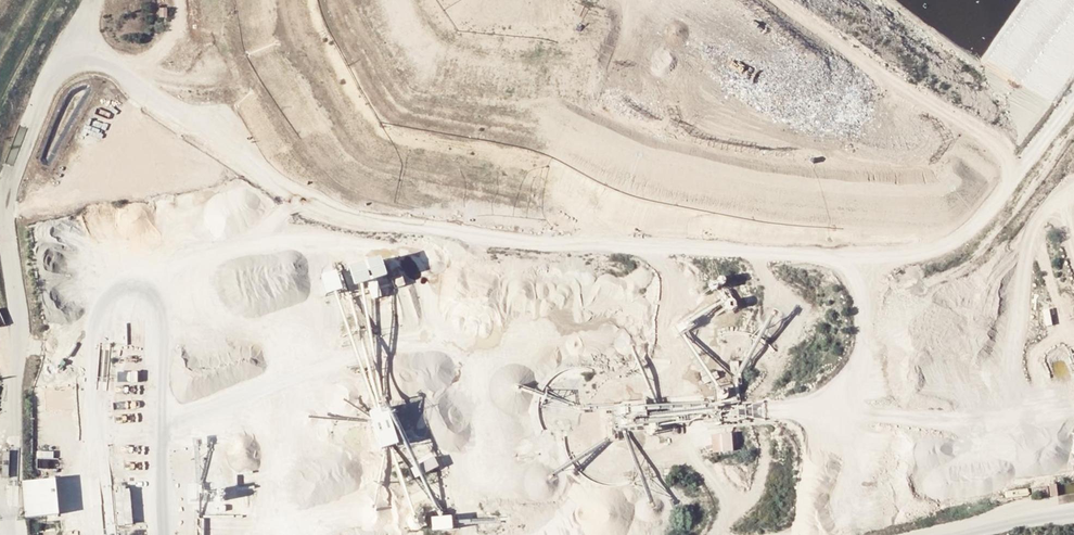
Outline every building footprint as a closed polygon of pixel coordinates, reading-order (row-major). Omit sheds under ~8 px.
[(353,261),(355,285),(391,283),(390,259),(353,261)] [(343,272),(326,275),(330,295),(347,292),(343,272)] [(734,432),(712,434),(713,452),(735,451),(734,432)] [(436,456),(422,463),(427,472),(441,465),(436,456)] [(22,481),(25,517),(59,514),(55,477),(22,481)] [(114,491),(118,525),(133,523),(130,490),(114,491)] [(434,517),(435,531),(456,529),(455,516),(434,517)]
